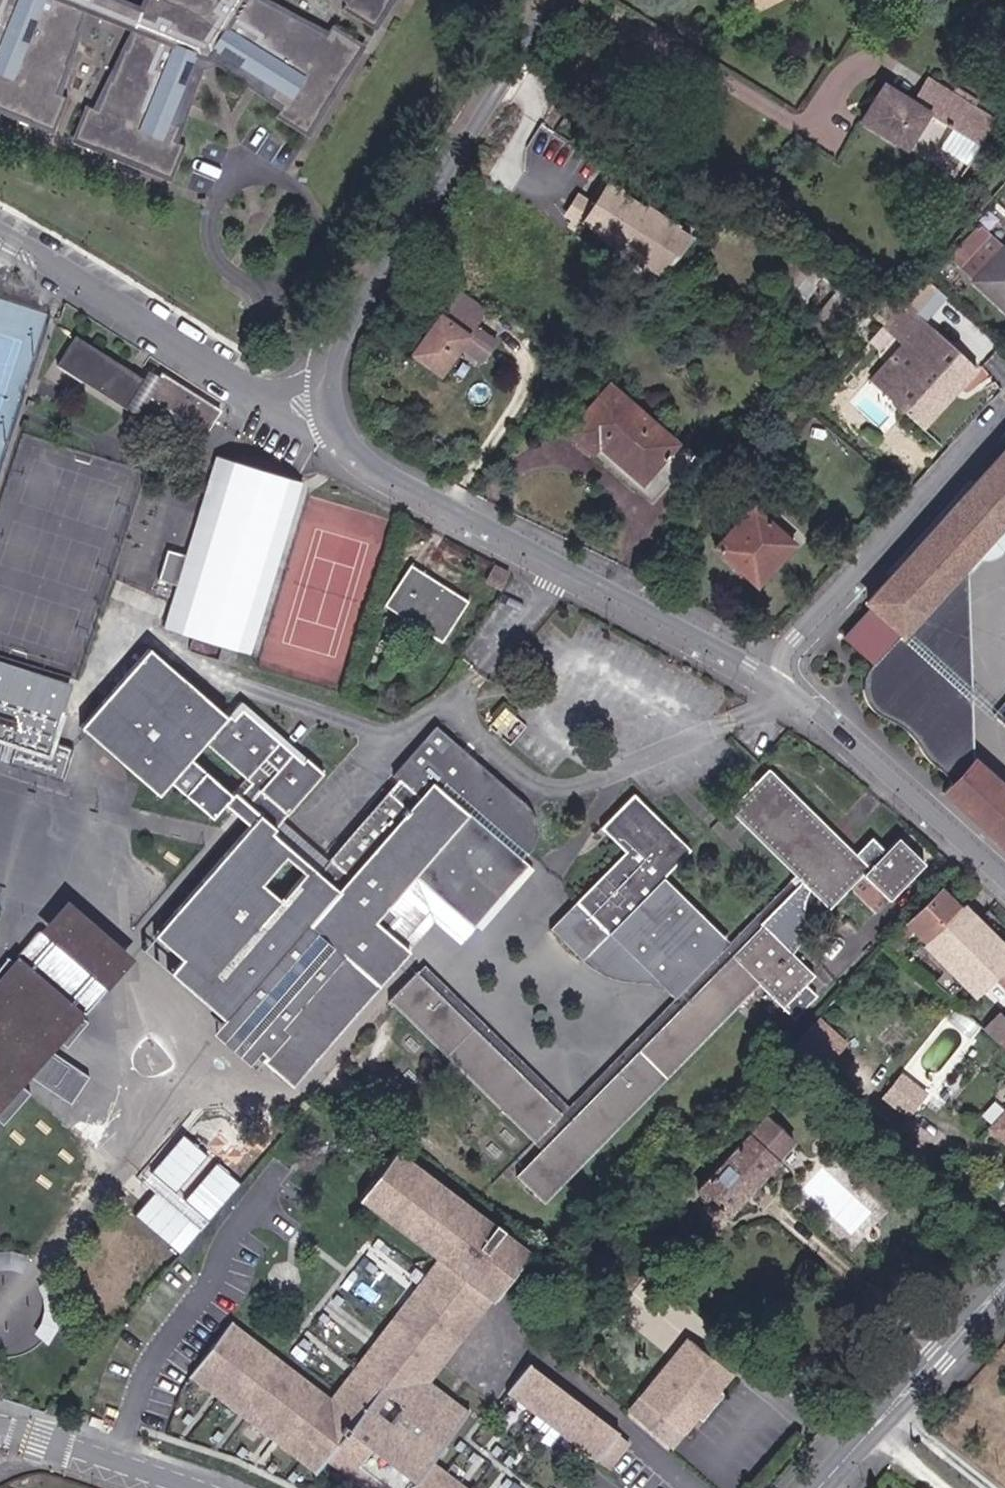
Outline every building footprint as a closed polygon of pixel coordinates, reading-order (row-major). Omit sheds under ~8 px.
[(1004,115),(935,74),(920,99),(891,81),(870,115),(911,141),(931,107),(959,123),(946,144),(976,162),(1004,115)] [(606,182),(593,203),(577,193),(562,216),(578,226),(663,278),(690,235),(606,182)] [(983,225),(954,258),(966,269),(995,236),(983,225)] [(980,281),(1004,303),(1004,252),(980,281)] [(844,326),(867,299),(842,279),(819,306),(844,326)] [(896,285),(874,310),(884,319),(905,293),(896,285)] [(458,290),(413,354),(440,373),(462,343),(484,360),(499,339),(478,323),(487,310),(458,290)] [(910,341),(927,322),(906,304),(890,323),(887,327),(907,345),(910,341)] [(927,322),(910,341),(925,353),(888,395),(926,430),(980,369),(927,322)] [(57,362),(127,405),(146,375),(76,331),(57,362)] [(888,395),(925,353),(910,341),(907,345),(873,382),(888,395)] [(206,429),(221,407),(161,370),(147,392),(206,429)] [(571,429),(595,449),(602,442),(639,473),(662,492),(696,453),(690,448),(693,444),(681,435),(678,438),(611,383),(571,429)] [(639,473),(602,442),(595,449),(632,480),(639,473)] [(969,561),(1004,521),(1004,447),(868,601),(874,606),(859,622),(846,636),(877,664),(897,640),(969,561)] [(305,480),(216,456),(170,623),(258,648),(305,480)] [(754,507),(716,549),(758,586),(774,569),(796,544),(754,507)] [(897,640),(877,664),(871,673),(867,681),(865,690),(866,696),(866,700),(868,705),(871,709),(874,713),(879,716),(883,719),(888,721),(893,721),(898,724),(903,727),(907,730),(911,734),(914,739),(916,744),(917,746),(919,751),(921,755),(924,758),(928,761),(932,763),(934,764),(940,768),(945,774),(949,780),(975,753),(969,561),(897,640)] [(502,567),(494,562),(487,576),(494,579),(502,567)] [(412,564),(386,605),(444,641),(470,599),(412,564)] [(502,567),(494,579),(502,584),(509,570),(502,567)] [(169,978),(214,1016),(248,1044),(260,1055),(268,1061),(264,1065),(293,1089),(309,1071),(409,954),(385,934),(389,929),(396,921),(386,913),(413,880),(433,897),(420,913),(436,926),(461,946),(474,931),(475,932),(487,918),(529,868),(520,862),(535,844),(537,836),(537,833),(536,826),(534,819),(531,812),(528,806),(436,730),(393,779),(399,784),(319,877),(301,862),(272,838),(322,780),(241,708),(227,724),(153,656),(83,732),(159,801),(172,787),(212,823),(224,811),(246,830),(161,929),(162,948),(181,965),(169,978)] [(59,775),(68,746),(58,742),(76,684),(0,660),(0,757),(59,775)] [(975,753),(949,780),(941,790),(1004,850),(1004,781),(975,753)] [(390,1009),(536,1147),(503,1181),(509,1187),(515,1180),(543,1207),(685,1061),(759,984),(795,1020),(818,998),(806,986),(814,978),(789,954),(796,946),(799,936),(798,910),(802,901),(810,894),(829,912),(849,891),(876,916),(925,867),(898,842),(884,856),(870,843),(854,860),(766,774),(728,815),(796,881),(641,1039),(572,1110),(424,972),(419,977),(390,1009)] [(550,936),(584,969),(603,980),(609,982),(617,981),(625,981),(633,982),(641,984),(648,986),(656,990),(662,994),(669,999),(702,964),(724,941),(661,881),(687,853),(631,800),(598,833),(625,858),(550,936)] [(940,888),(905,923),(913,930),(925,941),(959,905),(950,897),(940,888)] [(925,941),(981,993),(1004,968),(1004,948),(996,939),(959,905),(925,941)] [(895,948),(913,930),(905,923),(888,941),(895,948)] [(5,1126),(41,1085),(75,1105),(92,1077),(61,1059),(91,1025),(86,1020),(112,991),(45,932),(17,963),(13,960),(0,975),(0,1121),(5,1126)] [(963,1001),(958,1006),(962,1010),(967,1005),(963,1001)] [(966,1014),(971,1009),(968,1006),(967,1005),(962,1010),(966,1014)] [(829,1061),(847,1040),(820,1016),(802,1036),(829,1061)] [(1004,1051),(1004,1033),(996,1043),(1004,1051)] [(901,1069),(881,1096),(909,1116),(929,1088),(901,1069)] [(994,1135),(1004,1145),(1004,1123),(994,1135)] [(747,1131),(731,1146),(735,1149),(746,1137),(754,1144),(758,1140),(747,1131)] [(150,1169),(206,1218),(240,1180),(211,1155),(210,1156),(183,1132),(150,1169)] [(707,1214),(712,1213),(715,1208),(726,1219),(743,1200),(748,1207),(754,1210),(753,1203),(750,1198),(761,1188),(765,1193),(770,1193),(768,1185),(760,1182),(777,1164),(754,1144),(746,1137),(735,1149),(697,1191),(702,1196),(699,1200),(703,1204),(702,1208),(707,1214)] [(535,1252),(410,1148),(404,1155),(528,1260),(535,1252)] [(373,1191),(500,1296),(528,1260),(404,1155),(373,1191)] [(136,1212),(180,1249),(200,1226),(155,1188),(136,1212)] [(432,1381),(500,1296),(373,1191),(368,1197),(439,1256),(328,1398),(233,1324),(187,1377),(314,1477),(326,1460),(363,1487),(465,1487),(431,1462),(471,1412),(432,1381)] [(98,1322),(153,1258),(125,1233),(70,1298),(98,1322)] [(10,1270),(20,1273),(28,1255),(20,1251),(11,1249),(1,1249),(0,1249),(0,1269),(10,1270)] [(38,1329),(33,1335),(50,1346),(61,1324),(65,1307),(62,1292),(60,1282),(55,1273),(49,1267),(41,1262),(29,1277),(37,1284),(43,1293),(44,1305),(43,1318),(38,1329)] [(730,1377),(688,1341),(642,1396),(684,1431),(696,1417),(718,1390),(730,1377)] [(610,1471),(632,1443),(530,1363),(508,1391),(610,1471)] [(718,1390),(696,1417),(701,1422),(724,1395),(718,1390)] [(102,1421),(91,1417),(89,1424),(100,1427),(102,1421)]
